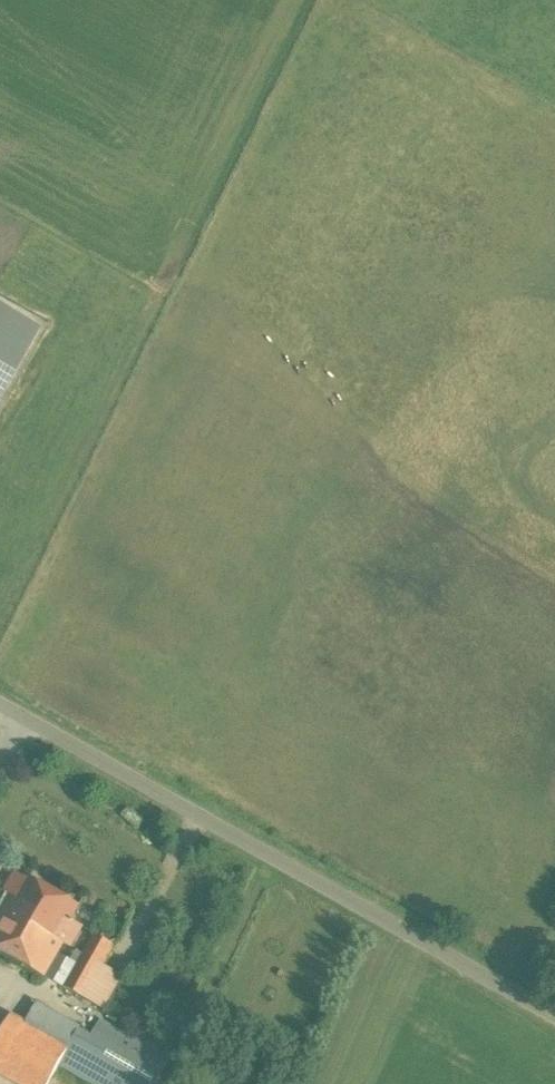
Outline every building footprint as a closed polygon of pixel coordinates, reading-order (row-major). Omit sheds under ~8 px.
[(8,384),(41,327),(0,304),(0,399),(8,384)] [(82,954),(69,947),(79,929),(69,924),(69,923),(68,922),(75,908),(23,879),(21,881),(11,875),(0,894),(7,898),(0,910),(0,955),(41,978),(46,969),(67,980),(68,980),(64,986),(104,1010),(123,975),(104,965),(114,946),(93,933),(82,954)] [(37,1003),(25,1025),(10,1017),(0,1036),(0,1073),(20,1083),(50,1083),(60,1065),(94,1083),(157,1083),(174,1052),(121,1021),(117,1028),(100,1019),(91,1036),(79,1029),(80,1027),(37,1003)]
